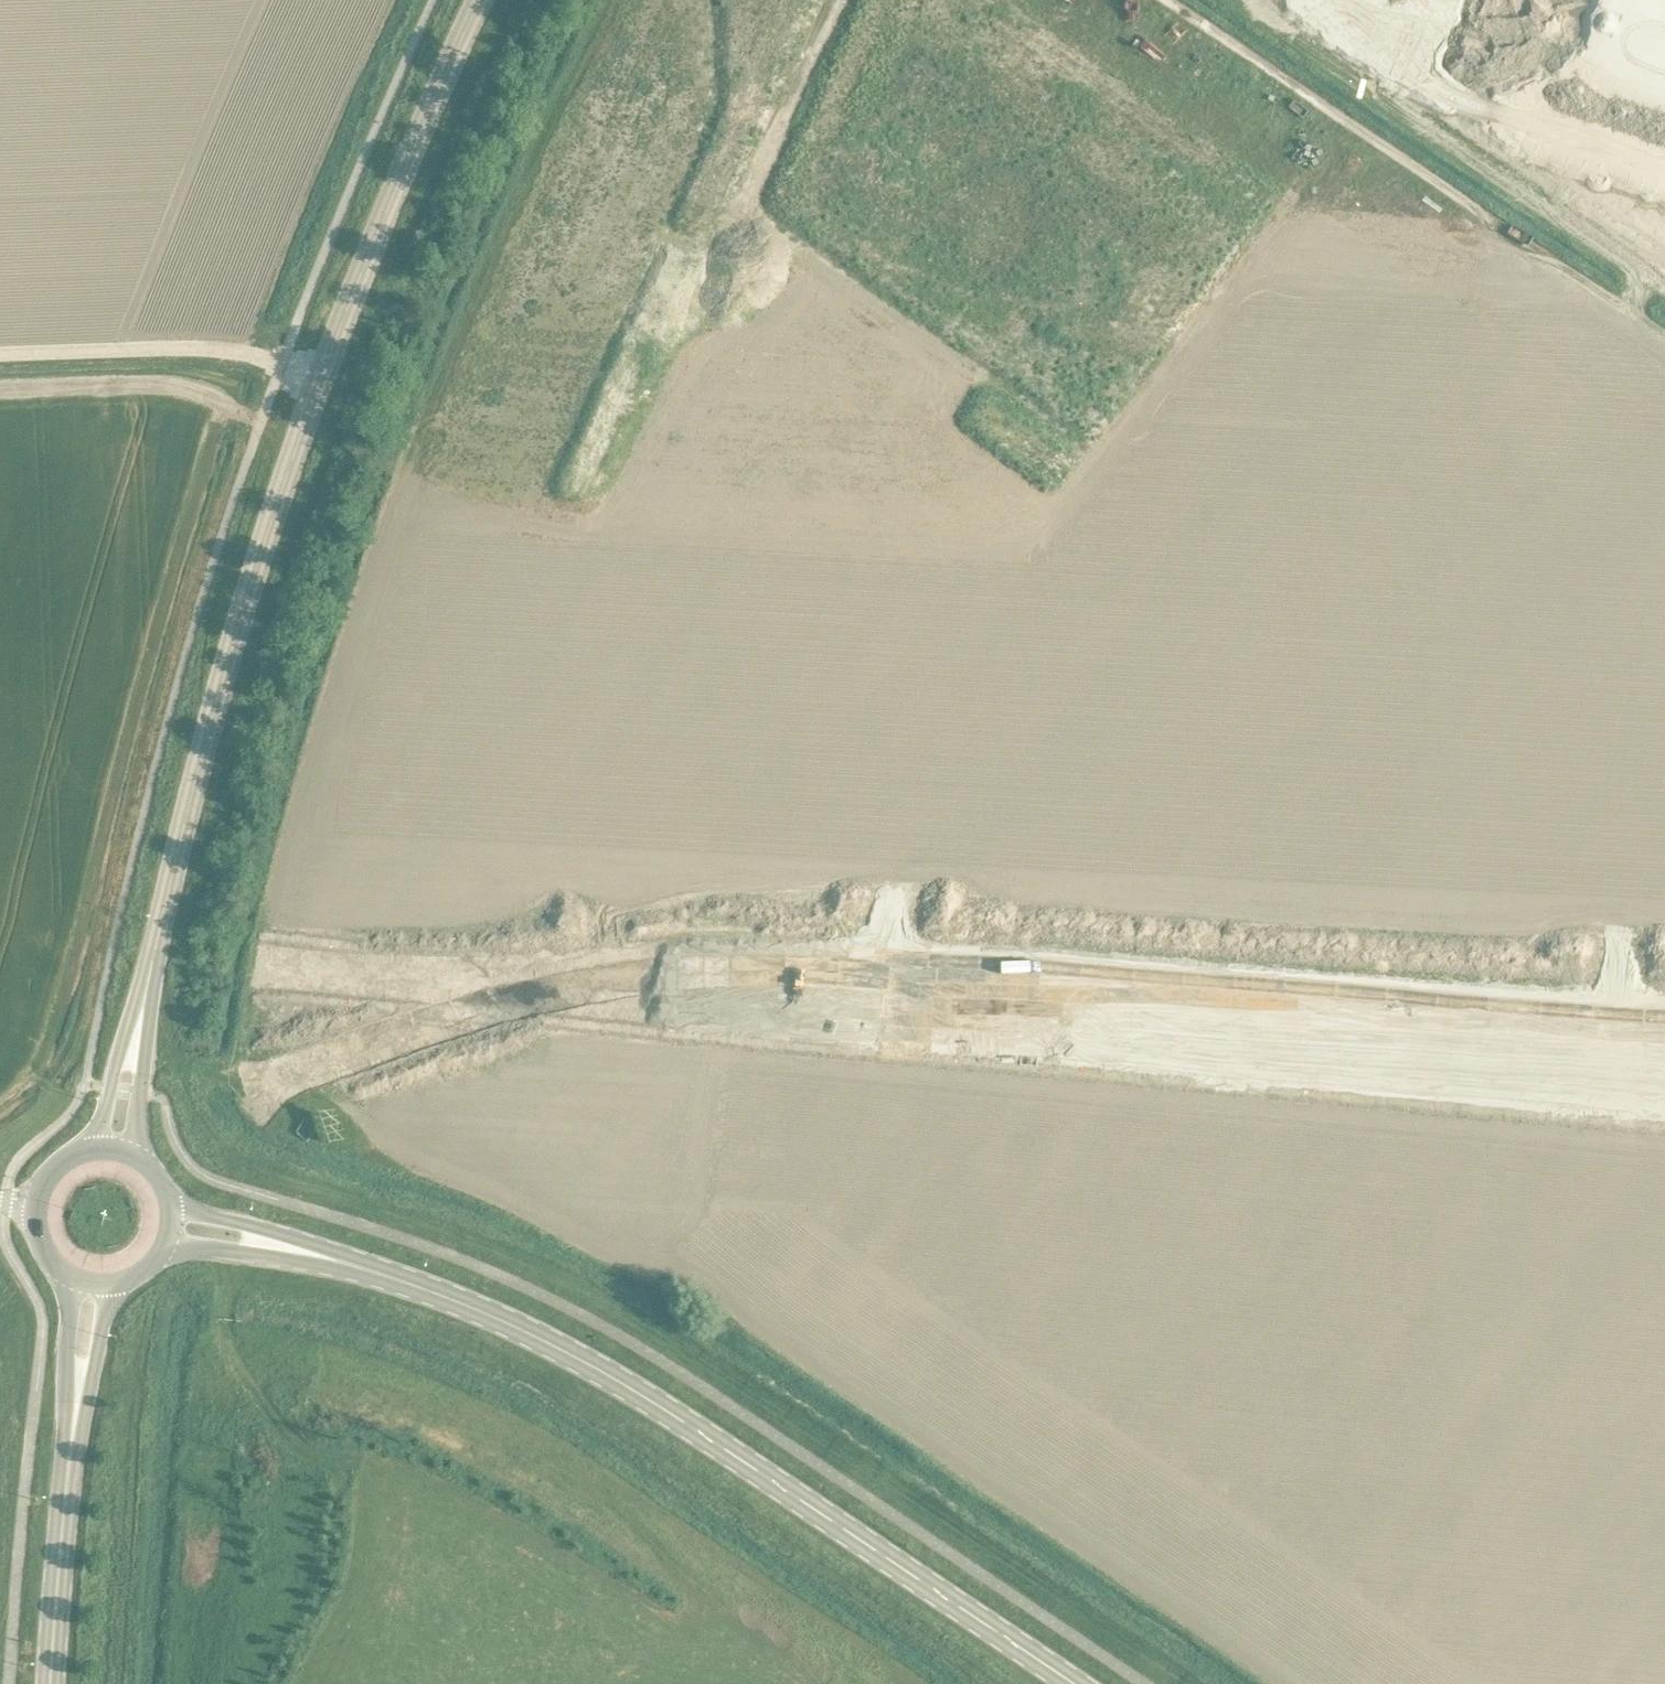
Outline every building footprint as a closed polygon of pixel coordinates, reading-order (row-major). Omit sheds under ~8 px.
[(1488,271),(1480,268),(1474,283),(1482,286),(1488,271)]
